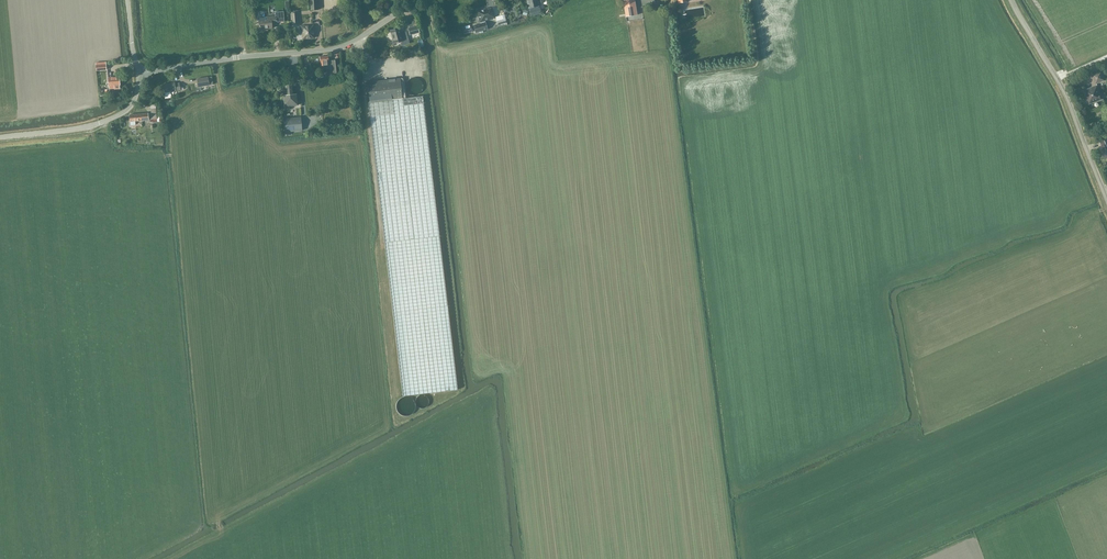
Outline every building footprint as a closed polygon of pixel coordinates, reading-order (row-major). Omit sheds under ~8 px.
[(310,10),(318,10),(318,0),(309,0),(310,10)] [(528,8),(530,16),(541,13),(539,5),(538,0),(526,0),(528,8)] [(626,17),(637,15),(635,0),(625,0),(624,0),(626,17)] [(699,7),(686,8),(686,6),(685,6),(685,3),(679,4),(680,17),(700,14),(699,7)] [(485,21),(495,18),(492,8),(488,9),(487,8),(484,9),(482,9),(481,10),(477,11),(480,23),(473,25),(476,33),(480,31),(481,33),(483,33),(482,31),(488,29),(486,22),(485,22),(485,21)] [(272,29),(272,24),(276,24),(275,15),(266,16),(267,19),(258,20),(259,32),(268,31),(268,29),(272,29)] [(301,39),(315,38),(313,25),(301,26),(301,39)] [(408,29),(410,35),(419,32),(418,26),(408,29)] [(390,30),(394,43),(402,41),(408,40),(406,31),(400,33),(399,28),(390,30)] [(324,36),(326,42),(338,38),(336,32),(324,36)] [(331,61),(329,61),(328,56),(320,57),(321,65),(322,69),(326,68),(326,65),(332,64),(333,72),(339,72),(338,60),(331,60),(331,61)] [(106,70),(105,62),(95,63),(96,71),(106,70)] [(1096,83),(1105,79),(1102,71),(1093,74),(1096,83)] [(425,84),(424,82),(424,81),(423,79),(422,78),(421,77),(419,76),(417,75),(416,75),(414,75),(412,76),(411,77),(410,78),(409,79),(408,81),(407,82),(407,84),(407,85),(408,87),(409,89),(409,90),(411,91),(412,92),(414,93),(416,93),(417,93),(419,92),(421,91),(422,90),(423,89),(424,87),(424,86),(425,84)] [(109,89),(114,89),(115,89),(120,89),(119,86),(120,86),(119,77),(107,78),(108,87),(109,87),(109,89)] [(198,87),(209,85),(208,77),(197,79),(198,87)] [(400,78),(367,82),(370,102),(368,103),(385,242),(403,396),(457,389),(439,236),(423,96),(403,98),(402,98),(400,78)] [(171,96),(171,92),(180,90),(179,83),(171,84),(171,83),(163,85),(161,85),(160,86),(160,87),(161,89),(163,89),(163,90),(164,90),(164,93),(165,97),(171,96)] [(285,85),(286,95),(283,95),(284,107),(285,110),(290,109),(289,106),(294,106),(294,105),(298,105),(297,94),(293,94),(292,85),(285,85)] [(1097,85),(1083,90),(1088,105),(1103,99),(1097,85)] [(135,125),(135,121),(150,120),(150,122),(157,121),(156,108),(151,108),(151,113),(130,115),(130,121),(131,126),(135,125)] [(285,132),(302,130),(301,117),(283,119),(285,132)]
